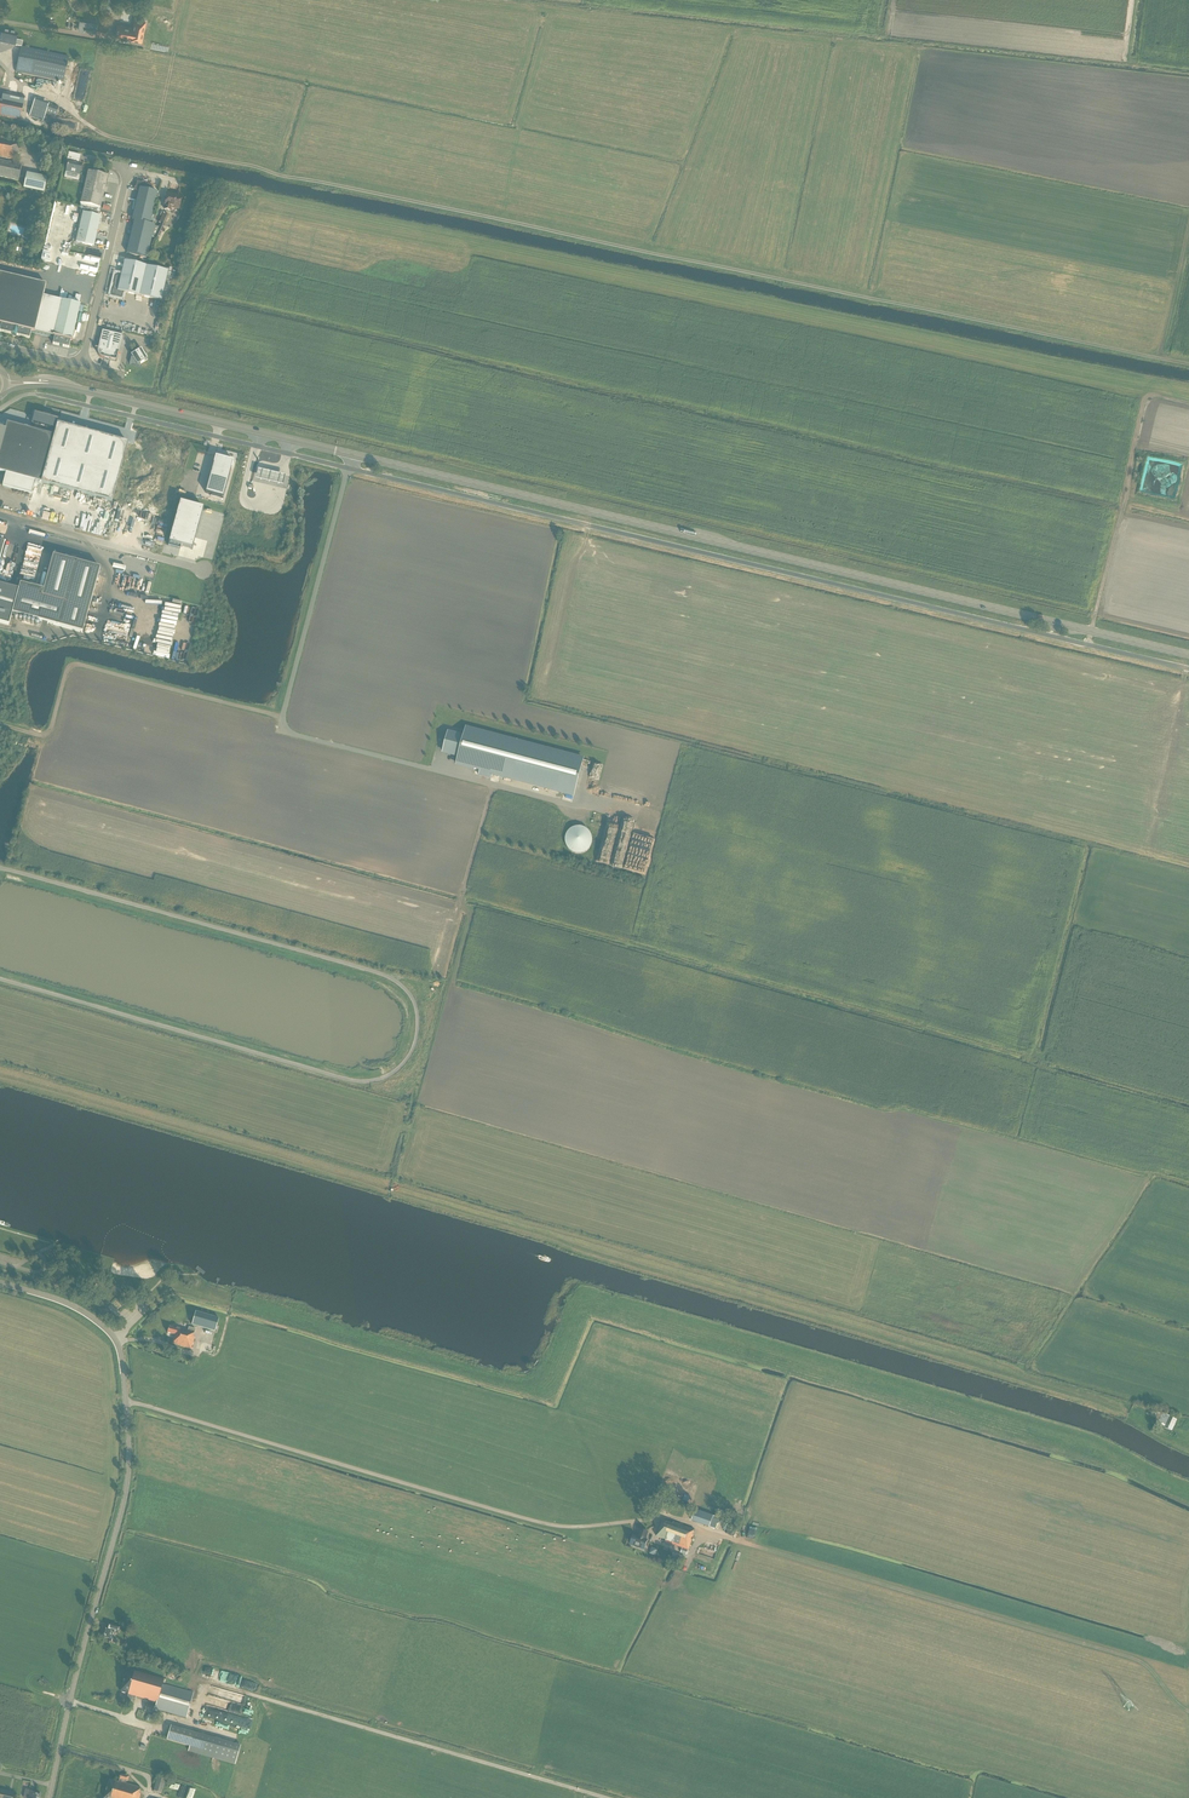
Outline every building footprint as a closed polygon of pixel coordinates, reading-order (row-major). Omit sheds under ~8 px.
[(121,9),(121,19),(130,20),(130,9),(121,9)] [(145,22),(135,20),(133,28),(118,25),(116,35),(135,39),(135,40),(141,41),(144,30),(146,23),(145,23),(145,22)] [(80,22),(78,31),(105,35),(107,28),(99,26),(99,27),(97,27),(97,24),(82,22),(82,23),(80,22)] [(0,42),(0,44),(15,47),(18,35),(2,32),(2,34),(1,33),(0,36),(0,38),(1,38),(0,42)] [(63,82),(69,58),(21,47),(16,72),(63,82)] [(25,97),(4,92),(2,100),(0,99),(0,115),(20,120),(25,97)] [(56,117),(59,108),(49,104),(46,113),(56,117)] [(37,111),(34,110),(29,109),(27,117),(35,118),(35,119),(42,120),(44,112),(37,110),(37,111)] [(75,124),(73,131),(87,135),(89,128),(75,124)] [(20,144),(0,140),(0,158),(17,161),(20,144)] [(80,174),(82,165),(79,164),(80,160),(68,157),(67,161),(69,162),(67,171),(80,174)] [(22,165),(0,161),(0,176),(18,180),(22,165)] [(101,208),(108,176),(88,171),(81,203),(101,208)] [(27,174),(24,188),(43,193),(47,178),(27,174)] [(153,214),(155,204),(158,193),(151,191),(152,185),(144,184),(137,182),(136,190),(138,191),(139,191),(135,210),(153,214)] [(179,209),(182,199),(168,195),(165,206),(166,206),(165,210),(170,211),(171,207),(179,209)] [(152,236),(155,226),(150,225),(153,214),(135,210),(132,221),(135,221),(132,232),(152,236)] [(76,242),(94,247),(101,217),(83,213),(76,242)] [(164,225),(169,215),(163,213),(158,223),(164,225)] [(20,236),(23,226),(10,222),(6,232),(20,236)] [(147,258),(150,247),(152,236),(132,232),(127,253),(147,258)] [(123,292),(161,301),(168,272),(125,261),(121,276),(118,291),(123,292)] [(0,274),(0,324),(1,324),(0,329),(0,332),(12,334),(13,333),(17,334),(17,335),(30,338),(31,332),(54,338),(53,344),(69,347),(71,340),(72,340),(80,304),(43,296),(46,284),(0,274)] [(122,297),(123,292),(118,291),(121,276),(117,275),(116,276),(111,294),(112,296),(121,298),(122,297)] [(116,361),(122,336),(102,331),(98,350),(97,353),(98,355),(100,357),(102,358),(116,361)] [(140,364),(147,359),(141,349),(132,355),(129,364),(140,367),(140,364)] [(6,473),(3,486),(32,494),(35,481),(112,502),(128,443),(57,424),(59,419),(34,413),(32,423),(33,424),(32,429),(7,423),(5,429),(0,427),(0,471),(6,473)] [(215,457),(205,493),(223,498),(233,461),(232,462),(215,457)] [(256,469),(254,478),(281,484),(283,475),(256,469)] [(180,502),(168,545),(180,549),(181,546),(192,549),(204,508),(180,502)] [(18,511),(25,512),(27,504),(21,503),(21,507),(19,506),(18,511)] [(9,625),(12,613),(82,632),(100,568),(53,555),(44,590),(20,584),(19,590),(0,585),(0,623),(9,625)] [(24,576),(26,561),(20,560),(18,575),(24,576)] [(447,731),(441,754),(457,758),(455,764),(480,771),(478,775),(491,779),(492,774),(574,796),(584,758),(465,727),(463,735),(447,731)] [(192,1325),(210,1330),(215,1332),(219,1319),(196,1312),(192,1325)] [(176,1329),(169,1327),(167,1333),(175,1335),(172,1343),(191,1349),(195,1337),(194,1336),(195,1329),(189,1327),(188,1330),(177,1327),(176,1329)] [(1180,1421),(1162,1414),(1158,1413),(1153,1425),(1172,1432),(1176,1425),(1178,1427),(1180,1421)] [(758,1504),(772,1506),(773,1499),(759,1496),(758,1504)] [(789,1506),(788,1508),(785,1508),(784,1512),(799,1515),(801,1507),(793,1505),(793,1506),(789,1506)] [(756,1521),(773,1522),(773,1510),(756,1510),(756,1521)] [(714,1518),(696,1511),(692,1522),(710,1528),(714,1518)] [(673,1524),(663,1520),(657,1536),(666,1540),(666,1542),(682,1548),(688,1550),(694,1535),(692,1535),(694,1529),(674,1521),(673,1524)] [(648,1532),(641,1530),(639,1535),(639,1537),(633,1535),(630,1544),(635,1546),(635,1547),(638,1548),(638,1547),(644,1549),(647,1540),(645,1539),(648,1532)] [(704,1551),(713,1553),(714,1544),(707,1543),(705,1549),(701,1548),(700,1554),(704,1555),(704,1551)] [(685,1557),(673,1553),(670,1561),(683,1565),(685,1557)] [(101,1636),(111,1639),(114,1629),(119,1631),(120,1627),(111,1625),(110,1628),(104,1626),(101,1636)] [(186,1717),(193,1692),(162,1684),(163,1679),(127,1669),(120,1691),(128,1693),(128,1694),(129,1694),(127,1700),(131,1701),(133,1696),(156,1702),(155,1708),(186,1717)] [(241,1690),(244,1679),(214,1670),(211,1679),(226,1683),(231,1685),(231,1687),(241,1690)] [(203,1718),(251,1729),(253,1720),(239,1716),(243,1698),(226,1694),(224,1699),(219,1698),(218,1700),(213,1699),(211,1709),(205,1708),(203,1718)] [(148,1704),(145,1711),(153,1713),(155,1706),(148,1704)] [(194,1723),(197,1716),(192,1714),(189,1721),(194,1723)] [(171,1725),(167,1739),(190,1746),(189,1751),(235,1764),(240,1745),(171,1725)] [(128,1777),(120,1774),(118,1778),(119,1779),(118,1781),(117,1780),(117,1782),(109,1780),(104,1797),(139,1797),(140,1794),(138,1794),(140,1787),(125,1783),(126,1781),(127,1781),(128,1777)] [(158,1776),(154,1791),(163,1793),(167,1778),(158,1776)] [(13,1791),(0,1789),(0,1797),(12,1797),(13,1791)] [(25,1789),(23,1797),(27,1797),(40,1797),(41,1793),(30,1791),(30,1790),(25,1789)]
